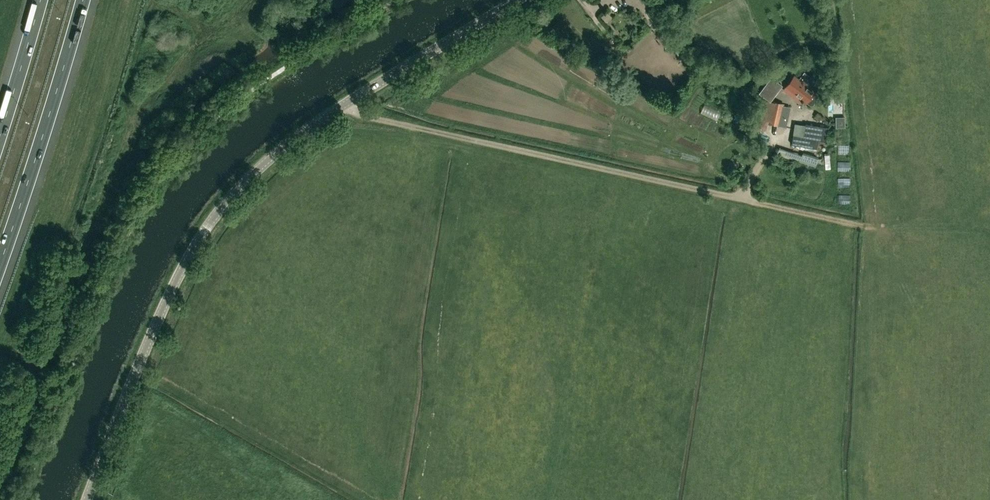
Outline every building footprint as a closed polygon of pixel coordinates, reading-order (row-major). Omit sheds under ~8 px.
[(677,37),(676,37),(669,43),(680,59),(688,53),(677,37)] [(759,92),(770,100),(782,84),(771,76),(759,92)] [(802,100),(805,102),(806,101),(811,105),(813,104),(819,97),(819,94),(794,76),(784,90),(800,102),(802,100)] [(784,104),(761,98),(754,127),(766,130),(767,123),(779,125),(784,104)] [(785,102),(783,121),(791,122),(792,102),(785,102)] [(838,123),(849,123),(849,112),(838,112),(838,123)] [(828,127),(805,123),(803,136),(793,135),(792,144),(817,148),(818,140),(826,141),(828,127)] [(842,140),(842,150),(852,150),(851,140),(842,140)] [(776,154),(800,162),(802,156),(779,148),(776,154)] [(835,162),(832,149),(825,150),(828,163),(835,162)] [(854,167),(854,157),(842,157),(842,167),(854,167)]
